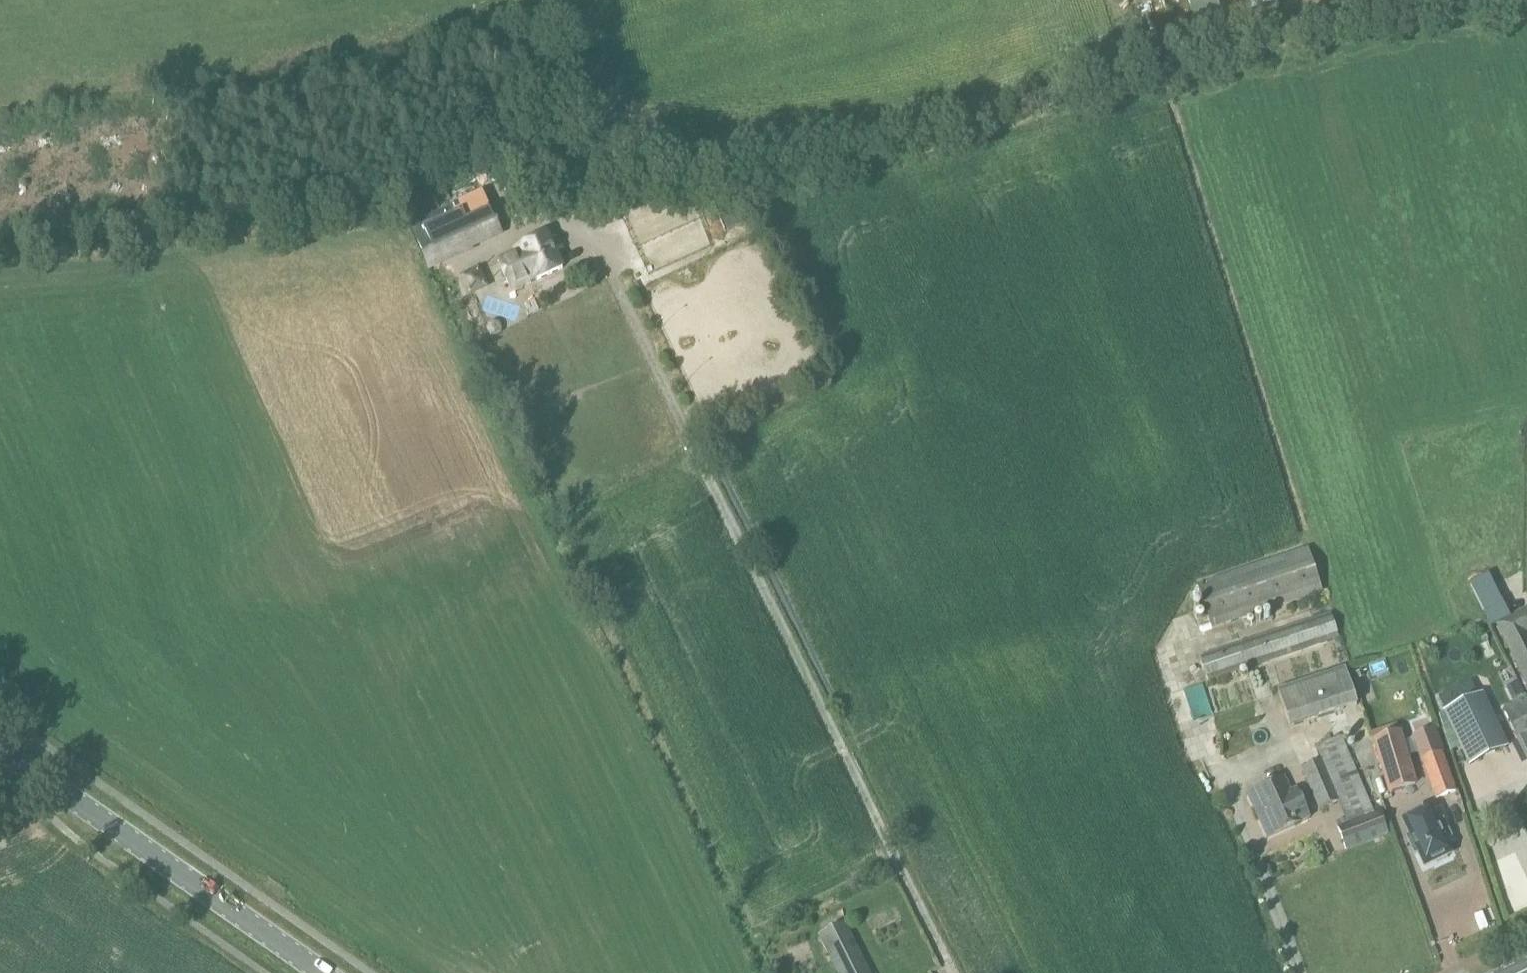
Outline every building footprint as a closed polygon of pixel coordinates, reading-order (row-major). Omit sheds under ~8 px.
[(1200,33),(1226,25),(1217,0),(1188,0),(1200,33)] [(1250,16),(1281,5),(1279,0),(1244,0),(1250,16)] [(446,208),(431,213),(434,221),(412,232),(428,268),(501,234),(492,212),(463,224),(454,205),(446,208)] [(548,235),(515,249),(531,284),(564,269),(548,235)] [(1321,592),(1308,550),(1199,586),(1213,628),(1321,592)] [(1487,573),(1469,582),(1482,608),(1500,599),(1487,573)] [(1526,610),(1496,624),(1526,687),(1526,612),(1526,610)] [(1331,613),(1199,657),(1207,682),(1340,639),(1331,613)] [(1358,706),(1345,667),(1277,690),(1290,728),(1358,706)] [(1188,717),(1206,713),(1198,682),(1180,687),(1188,717)] [(1469,765),(1508,746),(1483,694),(1444,713),(1469,765)] [(1503,710),(1526,758),(1526,699),(1526,698),(1503,710)] [(1390,793),(1416,785),(1400,734),(1375,742),(1390,793)] [(1315,747),(1321,761),(1302,770),(1319,811),(1339,803),(1348,823),(1338,827),(1347,851),(1389,835),(1380,811),(1374,813),(1342,736),(1315,747)] [(1435,800),(1458,791),(1443,752),(1421,760),(1435,800)] [(1291,792),(1284,778),(1248,794),(1268,838),(1310,818),(1297,790),(1291,792)] [(1417,848),(1425,865),(1437,860),(1440,861),(1445,859),(1446,856),(1450,854),(1442,837),(1452,833),(1446,821),(1438,824),(1430,807),(1405,819),(1412,837),(1407,839),(1413,850),(1417,848)] [(837,972),(871,972),(846,923),(819,936),(837,972)] [(789,970),(790,972),(810,972),(807,964),(789,970)]
